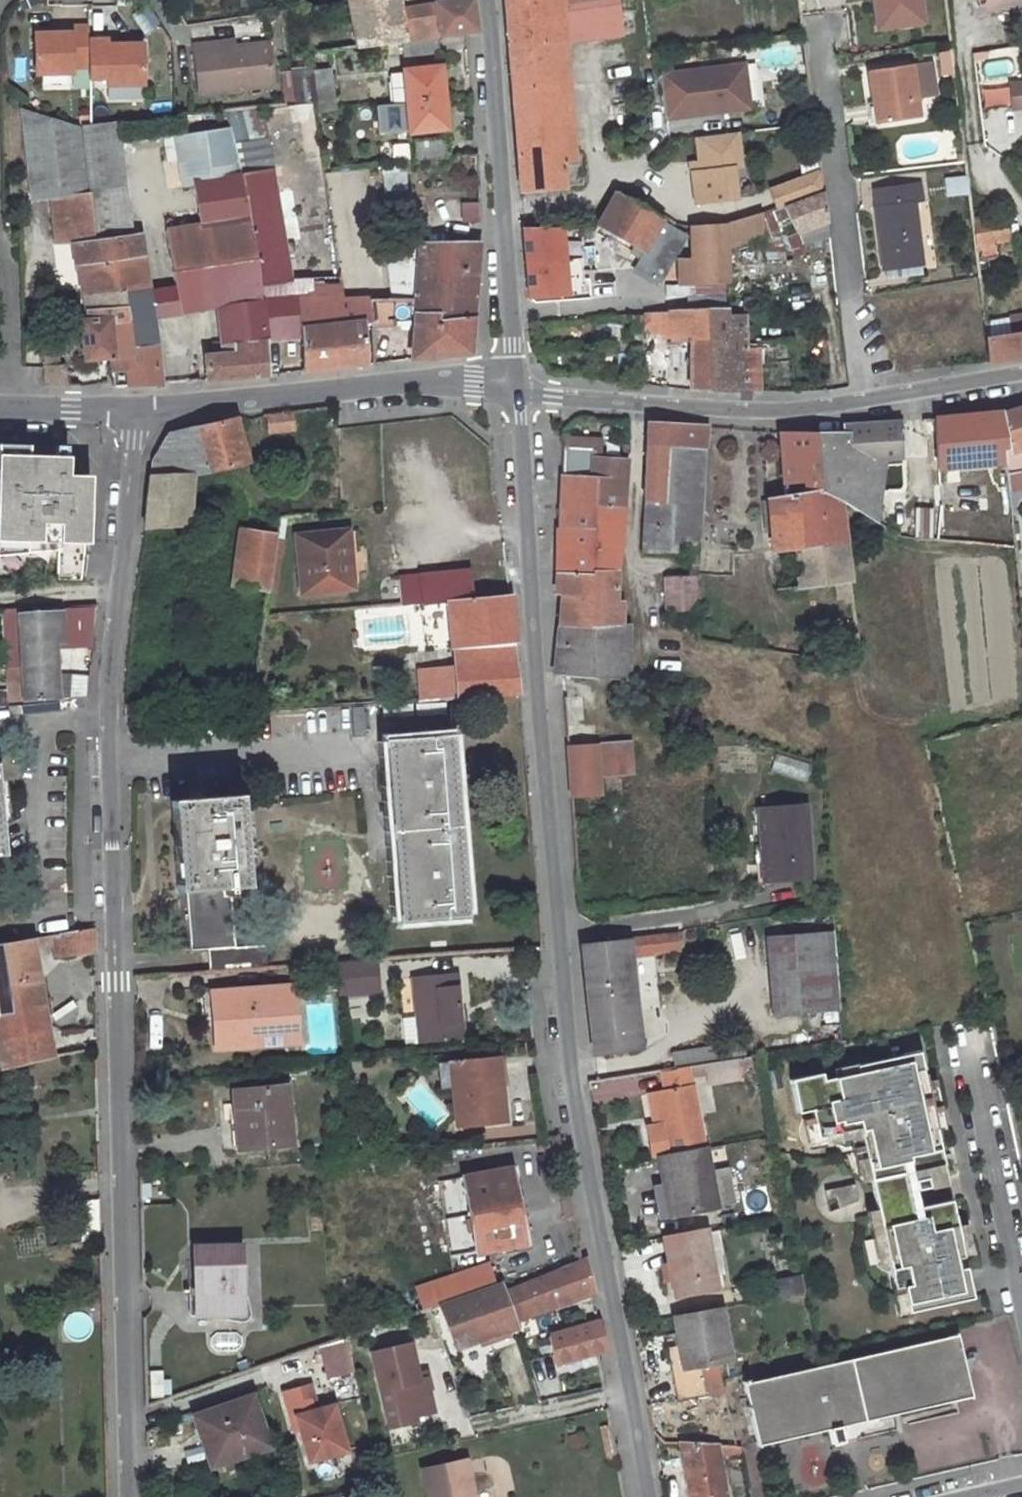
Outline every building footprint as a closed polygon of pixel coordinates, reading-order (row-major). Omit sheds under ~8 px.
[(350,3),(359,49),(398,43),(405,43),(398,11),(396,0),(366,0),(350,3)] [(564,184),(580,183),(577,152),(561,153),(552,44),(622,36),(619,0),(504,0),(507,41),(519,193),(564,189),(564,184)] [(879,31),(919,24),(916,0),(875,0),(879,31)] [(470,1),(434,6),(439,38),(475,33),(470,1)] [(350,3),(312,9),(321,54),(359,49),(350,3)] [(434,6),(398,11),(405,43),(437,38),(439,38),(434,6)] [(70,37),(51,38),(34,39),(36,79),(72,77),(72,71),(90,70),(88,42),(88,31),(69,32),(70,37)] [(405,43),(398,43),(400,61),(439,56),(437,38),(405,43)] [(108,88),(144,86),(142,45),(126,46),(107,47),(107,42),(88,42),(90,70),(90,82),(107,82),(108,88)] [(214,51),(237,48),(236,43),(213,45),(214,51)] [(202,95),(276,85),(271,45),(237,48),(214,51),(213,45),(195,47),(202,95)] [(951,60),(940,61),(942,77),(952,76),(951,60)] [(743,64),(659,76),(664,112),(679,110),(679,113),(680,117),(709,113),(708,107),(748,101),(743,64)] [(916,122),(913,104),(934,101),(928,66),(868,75),(876,127),(916,122)] [(440,68),(403,71),(405,101),(442,99),(440,68)] [(293,72),(298,105),(315,103),(313,83),(312,74),(311,70),(293,72)] [(330,72),(312,74),(313,83),(331,81),(330,72)] [(1009,82),(1011,108),(1021,108),(1021,88),(1021,82),(1009,82)] [(442,99),(405,101),(408,133),(445,131),(442,99)] [(749,108),(748,101),(708,107),(709,113),(749,108)] [(399,132),(399,107),(380,107),(380,132),(399,132)] [(228,129),(241,175),(272,171),(262,109),(224,113),(228,129)] [(51,204),(51,200),(88,195),(87,183),(80,129),(39,122),(24,119),(32,206),(51,204)] [(127,238),(114,125),(80,129),(87,183),(88,195),(94,242),(127,238)] [(228,129),(178,136),(185,186),(197,184),(196,182),(241,175),(228,129)] [(741,167),(736,132),(696,138),(699,162),(700,171),(692,172),(696,204),(736,198),(732,167),(741,167)] [(444,143),(409,146),(411,164),(446,159),(444,143)] [(700,171),(699,162),(691,163),(692,172),(700,171)] [(382,171),(383,193),(410,191),(409,169),(382,171)] [(260,302),(266,343),(282,341),(280,301),(269,301),(267,289),(293,284),(287,255),(286,247),(285,243),(302,240),(293,193),(277,195),(272,171),(241,175),(248,220),(254,263),(260,302)] [(203,227),(248,220),(241,175),(196,182),(197,184),(203,227)] [(970,177),(946,178),(946,197),(971,196),(970,177)] [(918,185),(873,191),(883,270),(920,264),(912,204),(920,202),(918,185)] [(823,189),(783,204),(797,232),(828,222),(823,189)] [(88,195),(51,200),(51,204),(56,247),(77,245),(94,242),(88,195)] [(612,198),(596,226),(628,242),(644,251),(661,221),(634,205),(616,195),(612,198)] [(757,213),(724,224),(692,227),(689,261),(677,262),(678,284),(727,281),(728,245),(762,238),(757,213)] [(1004,216),(971,223),(973,244),(993,240),(1008,238),(1004,216)] [(195,271),(254,263),(248,220),(203,227),(165,233),(174,274),(195,271)] [(686,236),(661,221),(644,251),(634,267),(660,282),(686,236)] [(570,225),(525,225),(526,258),(572,258),(570,225)] [(588,227),(583,235),(589,239),(592,233),(596,226),(588,227)] [(628,242),(596,226),(592,233),(605,240),(606,238),(625,248),(628,242)] [(94,242),(77,245),(84,300),(107,297),(148,290),(140,237),(127,238),(94,242)] [(993,240),(973,244),(976,259),(996,255),(993,240)] [(414,300),(413,315),(473,319),(479,244),(418,245),(417,301),(414,300)] [(296,254),(295,245),(286,247),(287,255),(296,254)] [(572,258),(526,258),(528,300),(575,293),(572,258)] [(254,263),(195,271),(201,312),(228,309),(228,305),(260,302),(254,263)] [(195,271),(174,274),(176,289),(180,315),(201,312),(195,271)] [(402,285),(372,286),(372,301),(403,300),(402,285)] [(340,287),(308,289),(308,298),(335,296),(336,301),(342,301),(340,287)] [(176,289),(148,292),(151,318),(180,315),(176,289)] [(308,289),(292,290),(292,299),(280,301),(282,341),(302,340),(300,298),(308,298),(308,289)] [(148,290),(107,297),(113,359),(111,359),(114,385),(115,386),(160,386),(151,318),(148,292),(148,290)] [(366,365),(366,328),(369,328),(372,328),(372,301),(342,301),(336,301),(335,296),(308,298),(300,298),(302,340),(303,371),(366,365)] [(107,297),(84,300),(87,321),(80,323),(83,363),(111,359),(113,359),(107,297)] [(473,319),(413,315),(414,300),(403,300),(372,301),(372,328),(392,327),(392,322),(415,321),(411,360),(469,353),(473,319)] [(207,381),(267,375),(266,343),(260,302),(228,305),(228,309),(232,342),(212,344),(213,357),(204,358),(207,381)] [(691,338),(690,389),(744,390),(743,343),(742,312),(726,313),(726,309),(691,311),(691,338)] [(691,311),(669,313),(669,339),(691,338),(691,311)] [(669,313),(647,315),(646,339),(669,339),(669,313)] [(1021,357),(1021,314),(984,318),(986,338),(984,339),(987,363),(1021,357)] [(760,343),(743,343),(744,390),(761,391),(760,343)] [(1003,414),(1005,426),(1010,448),(1004,450),(1006,472),(1021,470),(1021,408),(1003,414)] [(290,413),(265,415),(267,433),(292,430),(290,413)] [(1003,414),(962,418),(963,430),(1005,426),(1003,414)] [(962,418),(941,419),(942,432),(963,430),(962,418)] [(150,463),(145,529),(190,529),(192,503),(188,502),(189,479),(242,466),(228,420),(169,434),(150,463)] [(647,423),(643,485),(643,500),(664,502),(668,447),(705,449),(707,427),(647,423)] [(844,501),(842,461),(883,460),(902,460),(899,423),(844,426),(845,435),(777,433),(783,496),(822,490),(838,498),(844,501)] [(561,447),(594,448),(593,455),(593,458),(596,458),(596,440),(561,438),(561,447)] [(56,553),(54,583),(82,581),(86,555),(88,479),(66,478),(67,459),(26,458),(27,448),(0,447),(0,557),(56,553)] [(561,453),(558,527),(594,528),(595,505),(624,507),(626,460),(619,460),(596,458),(593,458),(593,455),(594,448),(561,447),(561,453)] [(643,500),(644,524),(670,525),(670,552),(688,552),(698,552),(705,449),(668,447),(664,502),(643,500)] [(883,460),(842,461),(844,501),(844,502),(873,518),(883,460)] [(783,496),(767,499),(772,550),(845,542),(838,498),(822,490),(783,496)] [(558,527),(557,573),(591,573),(592,568),(616,568),(619,531),(624,507),(595,505),(594,528),(558,527)] [(935,539),(936,508),(915,508),(915,538),(935,539)] [(879,509),(873,518),(881,523),(887,512),(879,509)] [(644,524),(645,552),(670,552),(670,525),(644,524)] [(245,532),(237,588),(269,592),(276,536),(245,532)] [(345,532),(297,537),(302,593),(347,589),(344,556),(348,554),(345,532)] [(845,542),(772,550),(775,589),(837,580),(850,578),(845,542)] [(670,552),(645,552),(649,574),(663,574),(688,574),(688,552),(670,552)] [(688,552),(688,574),(698,575),(698,552),(688,552)] [(553,673),(628,680),(627,622),(620,622),(621,601),(615,601),(616,568),(592,568),(591,573),(557,573),(556,592),(561,592),(553,673)] [(468,570),(421,575),(424,604),(424,606),(427,606),(447,604),(446,600),(474,599),(468,570)] [(663,574),(663,588),(698,589),(698,575),(688,574),(663,574)] [(421,575),(397,577),(400,606),(424,604),(421,575)] [(850,578),(837,580),(839,596),(852,594),(850,578)] [(447,604),(427,606),(428,613),(447,612),(450,636),(436,637),(437,652),(454,651),(456,668),(438,669),(440,683),(442,701),(518,695),(510,595),(474,599),(446,600),(447,604)] [(363,643),(406,641),(404,606),(361,608),(363,643)] [(63,614),(18,616),(24,702),(58,699),(57,689),(55,641),(61,640),(63,614)] [(90,678),(71,677),(70,690),(69,701),(88,700),(90,678)] [(440,683),(432,685),(434,701),(434,702),(442,701),(440,683)] [(70,690),(57,689),(58,699),(58,703),(69,701),(70,690)] [(460,729),(467,911),(481,911),(473,728),(460,729)] [(451,738),(383,742),(394,921),(464,917),(451,738)] [(602,765),(603,777),(631,775),(628,741),(617,742),(619,763),(602,765)] [(601,743),(602,765),(619,763),(617,742),(601,743)] [(570,795),(599,793),(596,743),(566,745),(570,795)] [(806,780),(811,766),(787,757),(781,772),(806,780)] [(207,949),(207,971),(264,967),(263,945),(234,948),(231,885),(246,885),(240,796),(172,800),(177,889),(186,889),(188,950),(207,949)] [(804,802),(755,806),(758,838),(748,840),(752,882),(765,881),(764,875),(809,871),(804,802)] [(834,930),(767,935),(769,960),(836,955),(834,930)] [(93,932),(58,938),(62,961),(94,956),(93,932)] [(678,932),(580,944),(593,1055),(640,1049),(636,1010),(628,1010),(623,955),(679,949),(678,932)] [(0,947),(0,985),(39,978),(32,942),(0,947)] [(836,955),(769,960),(774,1009),(839,1003),(836,955)] [(376,959),(338,962),(340,991),(377,988),(376,959)] [(457,973),(416,975),(420,1042),(461,1039),(457,973)] [(0,985),(0,1047),(4,1069),(55,1058),(39,978),(0,985)] [(256,1044),(254,1029),(298,1026),(295,983),(216,990),(218,1015),(227,1014),(228,1046),(256,1044)] [(227,1014),(218,1015),(220,1047),(228,1046),(227,1014)] [(718,1045),(670,1054),(672,1069),(691,1065),(720,1060),(718,1045)] [(939,1159),(915,1048),(852,1061),(853,1068),(819,1075),(817,1069),(786,1076),(793,1108),(808,1105),(814,1132),(855,1123),(867,1176),(874,1211),(896,1310),(969,1293),(947,1196),(915,1203),(908,1205),(899,1168),(928,1162),(939,1159)] [(497,1057),(453,1061),(459,1125),(504,1121),(497,1057)] [(672,1069),(661,1070),(665,1089),(658,1090),(665,1122),(657,1124),(650,1126),(656,1156),(702,1146),(708,1146),(691,1065),(672,1069)] [(284,1086),(235,1091),(238,1123),(244,1123),(246,1148),(290,1145),(284,1086)] [(650,1091),(657,1124),(665,1122),(658,1090),(650,1091)] [(702,1146),(656,1156),(662,1187),(669,1185),(675,1214),(714,1206),(702,1146)] [(913,1184),(911,1175),(922,1173),(930,1171),(928,1162),(899,1168),(908,1205),(915,1203),(911,1185),(913,1184)] [(733,1166),(724,1167),(727,1202),(737,1201),(733,1166)] [(505,1168),(462,1176),(477,1251),(525,1241),(515,1193),(510,1194),(505,1168)] [(924,1182),(922,1173),(911,1175),(913,1184),(924,1182)] [(853,1188),(851,1179),(821,1186),(823,1194),(833,1192),(853,1188)] [(669,1185),(662,1187),(667,1215),(675,1214),(669,1185)] [(855,1196),(853,1188),(833,1192),(835,1204),(855,1196)] [(703,1227),(659,1236),(665,1265),(659,1267),(664,1295),(720,1284),(714,1253),(720,1251),(715,1226),(703,1228),(703,1227)] [(242,1244),(194,1245),(196,1315),(244,1314),(242,1244)] [(537,1276),(517,1286),(527,1314),(593,1290),(586,1258),(537,1276)] [(488,1270),(434,1290),(439,1303),(493,1285),(488,1270)] [(454,1348),(514,1327),(512,1320),(503,1292),(499,1282),(493,1285),(439,1303),(454,1348)] [(517,1286),(503,1292),(512,1320),(527,1314),(517,1286)] [(720,1304),(672,1314),(682,1363),(669,1366),(675,1400),(706,1393),(701,1362),(730,1356),(720,1304)] [(598,1320),(565,1330),(566,1332),(573,1357),(596,1350),(606,1347),(598,1320)] [(954,1331),(741,1382),(748,1411),(755,1442),(968,1393),(954,1331)] [(566,1332),(554,1336),(561,1360),(573,1357),(566,1332)] [(348,1340),(321,1347),(329,1379),(356,1372),(348,1340)] [(390,1427),(417,1420),(417,1415),(434,1410),(424,1372),(418,1374),(410,1343),(372,1353),(390,1427)] [(311,1461),(348,1450),(335,1405),(319,1409),(311,1385),(285,1392),(293,1418),(298,1417),(311,1461)] [(252,1398),(197,1417),(213,1464),(269,1444),(252,1398)] [(737,1444),(681,1443),(691,1496),(726,1496),(718,1455),(735,1455),(736,1459),(741,1459),(737,1444)] [(425,1470),(430,1496),(476,1496),(468,1460),(425,1470)]
